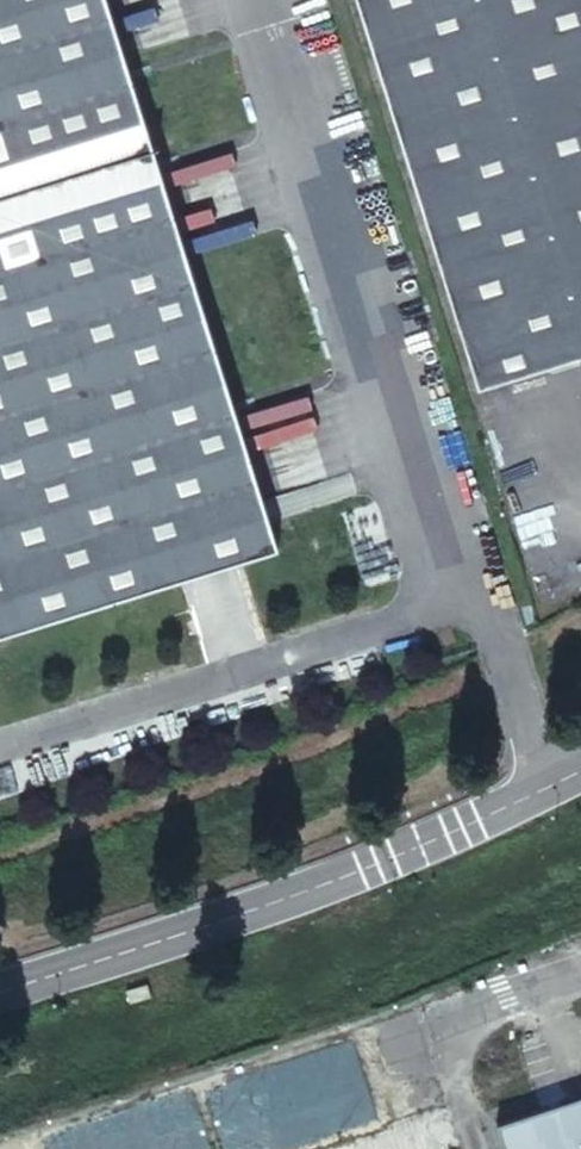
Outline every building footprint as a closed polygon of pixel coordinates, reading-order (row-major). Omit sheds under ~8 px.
[(277,543),(107,0),(0,0),(0,630),(277,543)] [(478,387),(580,355),(580,0),(357,0),(478,387)] [(580,577),(580,531),(525,544),(536,588),(580,577)] [(495,1123),(504,1148),(580,1148),(580,1095),(495,1123)]
